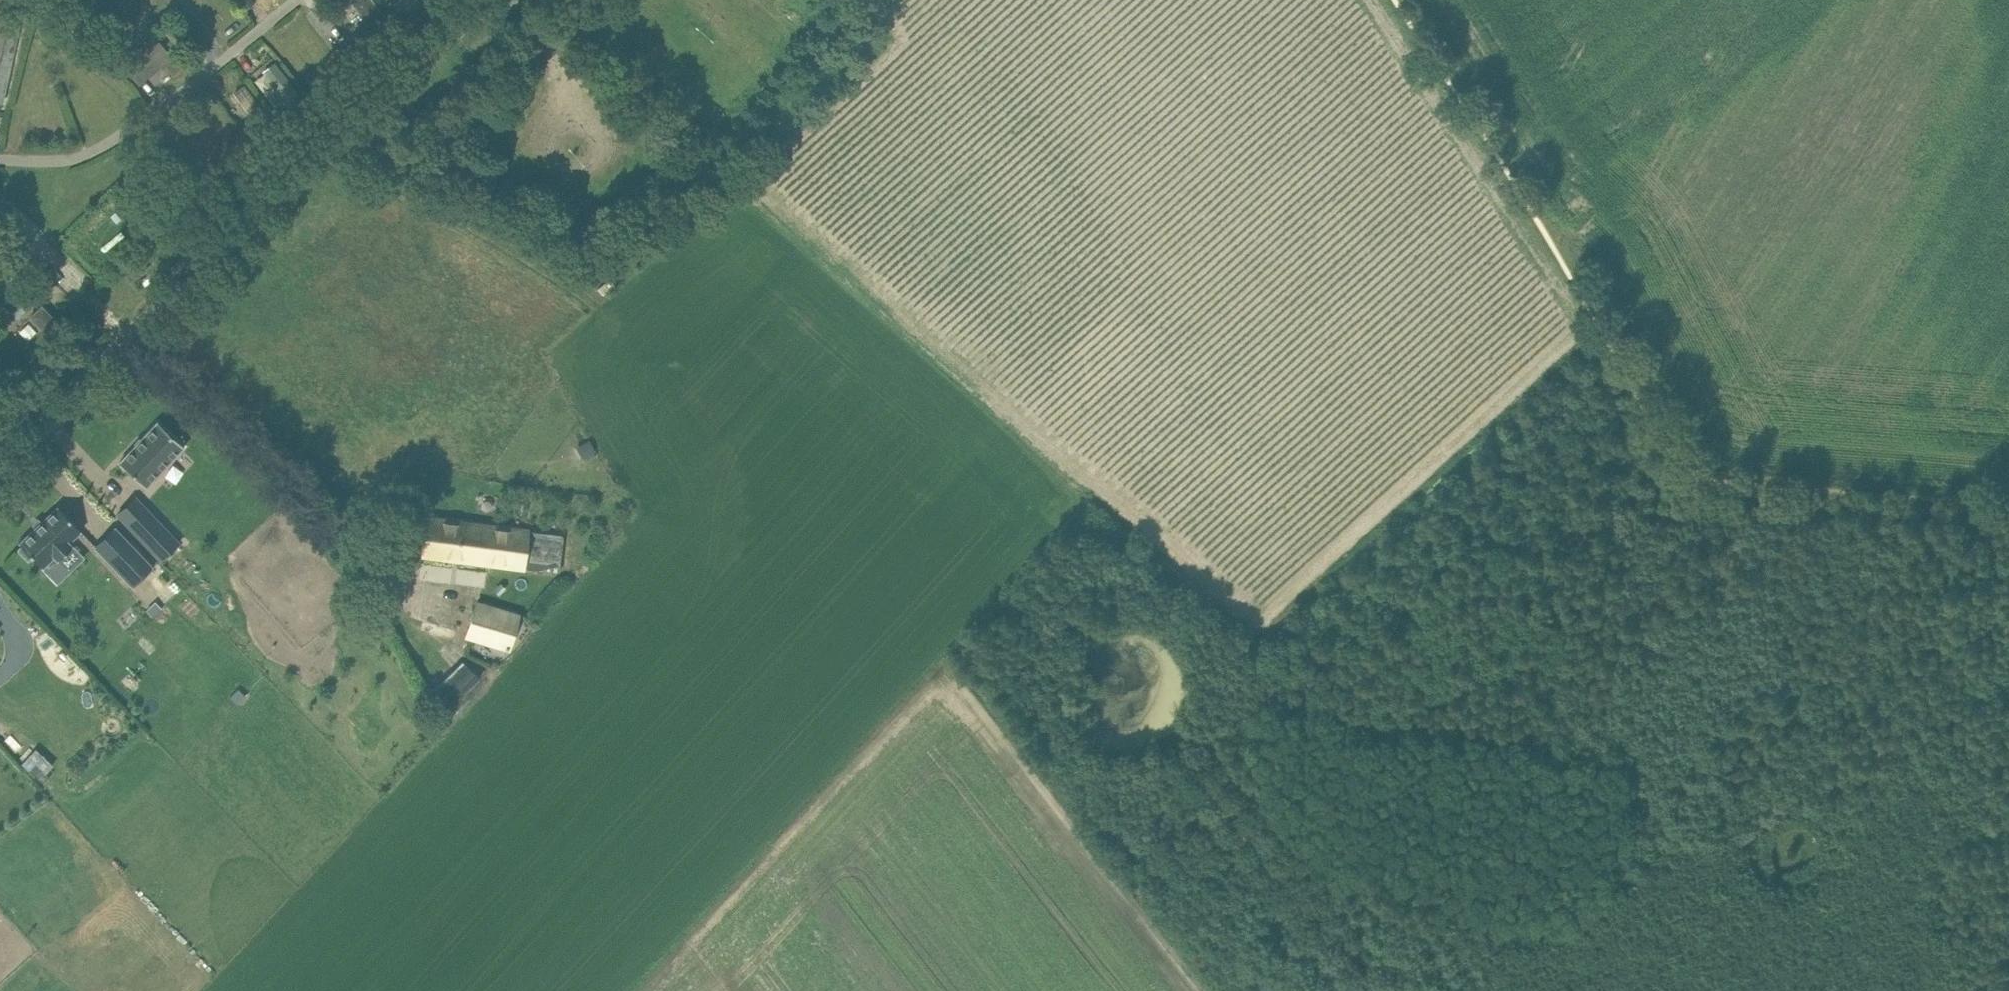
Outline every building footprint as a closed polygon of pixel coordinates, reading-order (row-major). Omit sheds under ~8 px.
[(17,0),(0,0),(0,101),(4,102),(26,2),(17,0)] [(247,9),(256,0),(239,0),(247,9)] [(393,26),(373,0),(353,0),(351,2),(368,23),(350,38),(361,52),(393,26)] [(397,1),(408,14),(424,0),(399,0),(397,1)] [(120,51),(151,26),(142,15),(139,17),(133,10),(112,27),(119,35),(111,41),(120,51)] [(120,62),(139,86),(161,68),(162,69),(175,59),(154,34),(120,62)] [(276,60),(264,69),(289,102),(303,91),(276,60)] [(246,82),(235,90),(267,132),(277,123),(246,82)] [(6,294),(12,289),(8,285),(17,277),(7,266),(0,272),(0,293),(2,291),(6,294)] [(30,317),(41,329),(28,341),(39,353),(64,329),(42,306),(30,317)] [(16,384),(0,364),(0,396),(16,384)] [(119,462),(146,487),(183,447),(157,421),(119,462)] [(135,496),(116,514),(161,561),(180,543),(135,496)] [(81,531),(58,506),(42,521),(42,520),(41,521),(41,522),(36,527),(35,527),(34,528),(35,528),(19,543),(22,546),(18,549),(28,560),(32,557),(43,568),(54,556),(58,560),(73,545),(70,542),(81,531)] [(559,572),(563,534),(429,518),(424,555),(559,572)] [(94,546),(133,587),(153,567),(115,526),(94,546)] [(467,636),(511,649),(522,615),(477,602),(467,636)] [(464,660),(428,694),(446,711),(481,678),(464,660)] [(11,720),(0,708),(0,730),(11,720)]
